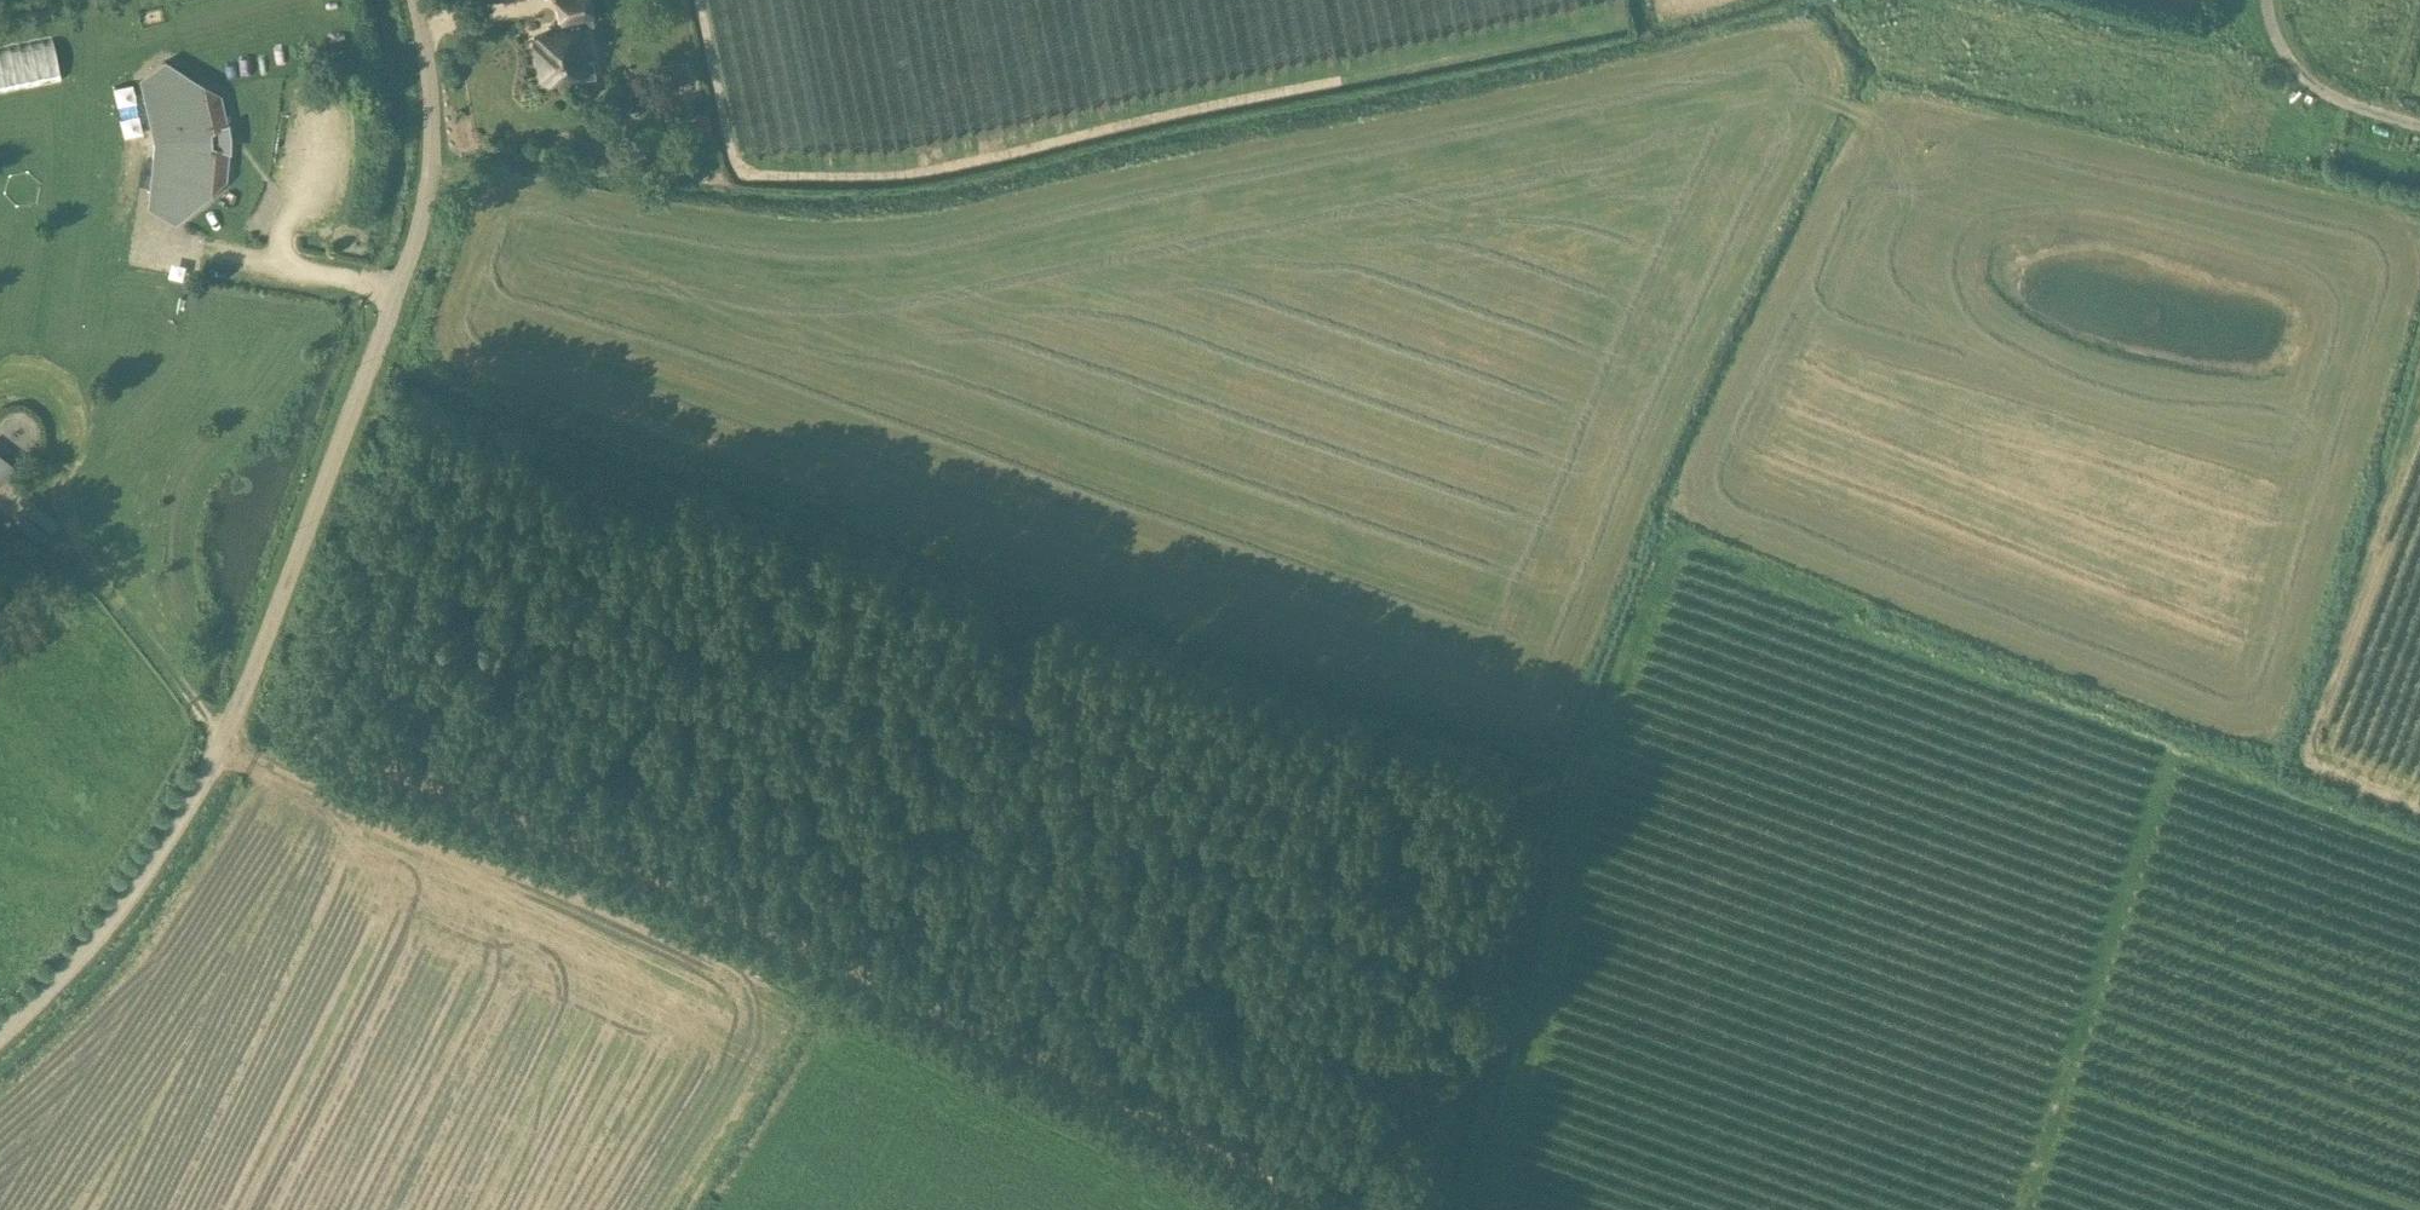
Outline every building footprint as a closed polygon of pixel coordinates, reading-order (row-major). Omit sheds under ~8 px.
[(564,23),(565,23),(566,31),(535,37),(544,80),(579,73),(581,81),(597,77),(594,61),(585,63),(578,28),(595,25),(593,17),(590,0),(559,0),(564,23)] [(0,52),(0,91),(62,79),(56,42),(0,52)] [(221,95),(166,61),(146,78),(157,126),(185,133),(186,147),(160,158),(155,208),(177,222),(227,180),(230,151),(213,147),(212,131),(228,124),(221,95)] [(0,460),(0,479),(2,481),(11,468),(0,460)]
